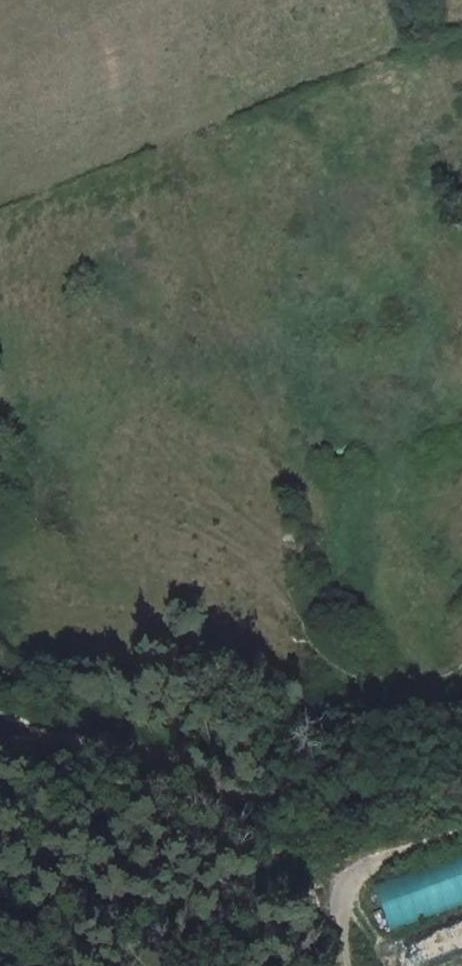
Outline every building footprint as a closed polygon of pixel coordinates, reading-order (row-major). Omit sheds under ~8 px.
[(461,902),(461,855),(375,883),(388,926),(461,902)]
